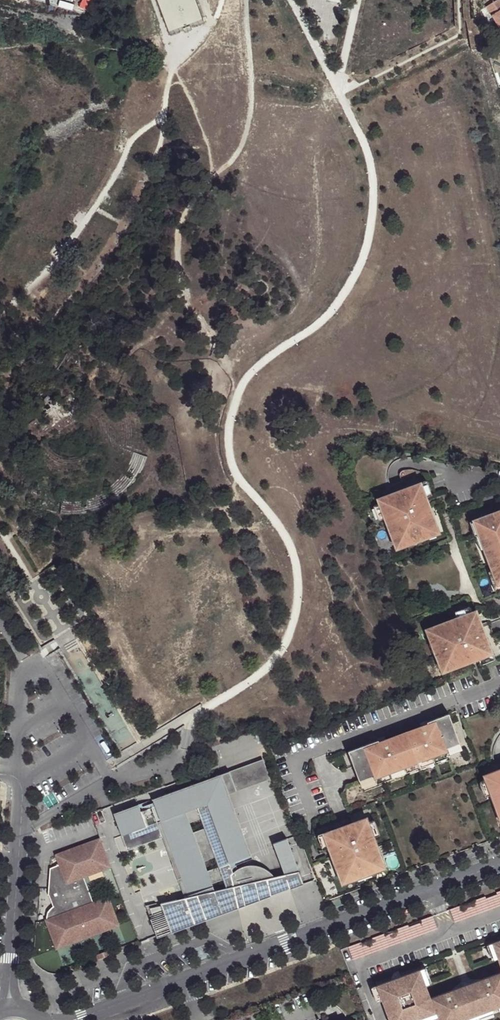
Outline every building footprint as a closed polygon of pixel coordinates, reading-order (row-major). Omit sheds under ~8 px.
[(487,8),(499,30),(495,33),(499,40),(499,39),(499,1),(487,8)] [(50,396),(45,399),(46,407),(50,416),(62,408),(57,400),(54,401),(50,396)] [(62,408),(50,416),(37,425),(47,441),(86,416),(75,399),(62,408)] [(151,420),(86,416),(90,419),(92,422),(94,424),(95,428),(96,431),(96,434),(95,437),(95,440),(93,444),(91,448),(86,449),(86,450),(82,452),(81,453),(78,457),(71,458),(64,456),(57,452),(51,447),(47,441),(29,501),(37,505),(48,510),(60,513),(73,514),(86,513),(98,510),(109,505),(120,498),(129,490),(138,481),(144,469),(149,458),(151,446),(152,433),(151,420)] [(429,489),(423,491),(428,505),(434,503),(429,489)] [(423,491),(380,507),(381,512),(387,526),(396,552),(440,536),(428,505),(423,491)] [(387,526),(381,512),(376,514),(381,529),(387,526)] [(475,522),(486,551),(494,572),(499,586),(499,512),(475,522)] [(475,522),(469,524),(480,553),(486,551),(475,522)] [(440,536),(396,552),(399,557),(442,541),(440,536)] [(489,574),(494,589),(497,594),(499,593),(499,586),(494,572),(489,574)] [(455,614),(458,620),(467,616),(465,610),(455,614)] [(458,620),(432,629),(448,673),(461,668),(478,661),(493,656),(477,613),(467,616),(458,620)] [(432,629),(426,631),(442,675),(448,673),(432,629)] [(493,656),(478,661),(481,667),(495,662),(493,656)] [(378,742),(348,753),(360,783),(374,777),(375,780),(404,769),(447,753),(446,750),(460,745),(449,715),(428,723),(427,723),(420,725),(422,729),(386,742),(385,738),(378,741),(378,742)] [(447,753),(404,769),(406,775),(450,759),(449,757),(463,752),(460,745),(446,750),(447,753)] [(262,759),(221,774),(228,794),(269,778),(262,759)] [(478,777),(479,782),(485,797),(494,822),(499,820),(499,769),(478,777)] [(155,807),(141,812),(138,805),(113,815),(122,836),(161,822),(163,826),(160,827),(164,837),(164,838),(167,837),(169,843),(166,844),(170,854),(173,853),(175,861),(173,862),(177,872),(179,870),(182,878),(180,879),(183,889),(186,888),(189,896),(186,897),(187,900),(180,902),(179,900),(163,904),(163,906),(152,909),(155,920),(152,921),(158,938),(224,914),(239,908),(237,899),(244,897),(279,888),(277,884),(280,883),(279,882),(279,881),(275,876),(272,873),(269,871),(265,869),(262,867),(259,866),(256,865),(253,865),(249,865),(247,865),(245,866),(242,867),(238,868),(237,870),(233,872),(230,863),(246,857),(223,796),(228,794),(221,774),(152,800),(155,807)] [(374,777),(360,783),(362,789),(377,784),(377,786),(392,780),(390,774),(375,780),(374,777)] [(479,782),(474,785),(479,799),(485,797),(479,782)] [(228,794),(223,796),(246,857),(251,855),(228,794)] [(374,821),(368,823),(373,837),(379,835),(374,821)] [(161,822),(122,836),(127,851),(164,837),(160,827),(163,826),(161,822)] [(353,823),(323,834),(328,848),(339,879),(383,863),(373,837),(368,823),(354,828),(353,823)] [(328,848),(323,834),(317,836),(322,850),(328,848)] [(286,878),(290,889),(303,884),(286,838),(273,844),(286,878)] [(100,840),(56,857),(60,866),(51,872),(48,899),(49,899),(57,912),(51,916),(47,921),(46,922),(57,950),(119,926),(108,898),(94,904),(84,878),(110,868),(100,840)] [(383,863),(339,879),(341,884),(385,868),(383,863)] [(244,897),(246,906),(290,889),(286,878),(279,881),(279,882),(280,883),(277,884),(279,888),(244,897)] [(485,897),(489,909),(499,905),(496,893),(485,897)] [(484,896),(472,901),(472,902),(476,914),(489,909),(485,897),(484,896)] [(472,902),(461,906),(465,918),(476,914),(472,902)] [(461,905),(449,909),(454,922),(465,918),(461,906),(461,905)] [(432,916),(419,921),(424,933),(437,929),(432,916)] [(419,921),(408,925),(413,937),(424,933),(419,921)] [(408,924),(395,929),(396,930),(400,942),(413,937),(408,925),(408,924)] [(396,930),(385,934),(389,946),(400,942),(396,930)] [(384,933),(371,938),(371,939),(376,951),(389,946),(385,934),(384,933)] [(371,939),(361,943),(365,955),(376,951),(371,939)] [(376,986),(389,1019),(416,1019),(436,1013),(438,1018),(439,1019),(462,1019),(463,1019),(462,1018),(492,1008),(492,1009),(498,1007),(499,1006),(499,940),(492,943),(497,958),(492,960),(431,982),(425,985),(420,969),(376,986)] [(360,942),(348,947),(352,960),(365,955),(361,943),(360,942)] [(492,943),(486,945),(492,960),(497,958),(492,943)] [(96,955),(98,961),(112,955),(110,950),(96,955)] [(425,967),(420,969),(425,985),(431,982),(425,967)] [(462,1018),(463,1019),(475,1019),(494,1013),(492,1009),(492,1008),(462,1018)]
